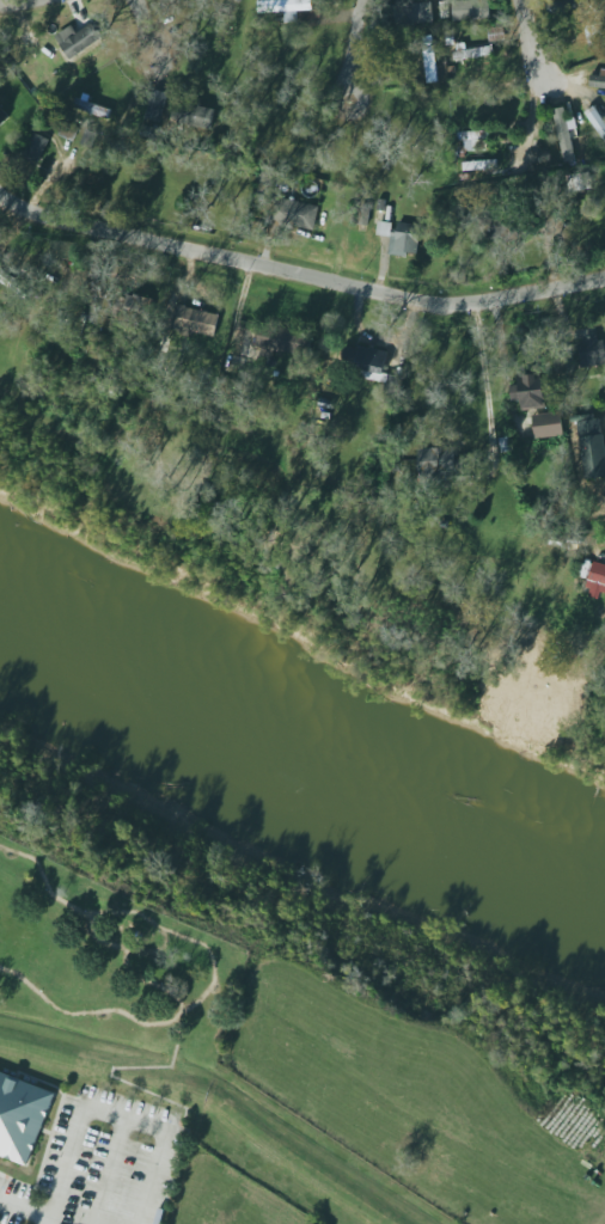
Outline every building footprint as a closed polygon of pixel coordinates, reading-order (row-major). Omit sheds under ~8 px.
[(285,13),(285,22),(320,21),(320,10),(312,10),(312,0),(260,0),(258,0),(258,13),(285,13)] [(491,0),(452,0),(453,21),(492,19),(491,0)] [(596,0),(564,0),(549,2),(550,13),(597,7),(596,0)] [(430,6),(387,10),(387,19),(430,17),(430,6)] [(100,36),(90,22),(77,31),(71,23),(54,35),(69,57),(100,36)] [(490,42),(507,41),(507,28),(489,28),(490,42)] [(452,31),(453,44),(445,44),(444,31),(452,31)] [(420,35),(426,81),(436,80),(430,33),(420,35)] [(452,50),(453,60),(494,54),(491,43),(465,48),(464,42),(454,43),(456,50),(452,50)] [(590,88),(604,89),(604,70),(602,69),(601,76),(591,76),(590,88)] [(216,110),(200,107),(202,98),(178,93),(172,122),(212,130),(216,110)] [(112,108),(76,100),(74,110),(110,118),(112,108)] [(594,104),(604,121),(604,143),(585,110),(594,104)] [(10,117),(0,107),(0,128),(10,117)] [(560,163),(573,162),(567,108),(555,109),(560,163)] [(486,131),(461,132),(462,152),(487,151),(486,131)] [(50,140),(36,134),(25,158),(39,164),(50,140)] [(569,192),(593,189),(591,173),(567,176),(569,192)] [(385,198),(384,209),(375,208),(378,197),(385,198)] [(316,230),(319,206),(289,201),(288,206),(284,206),(281,225),(316,230)] [(369,207),(360,204),(358,222),(367,225),(369,207)] [(521,218),(482,219),(483,242),(521,241),(521,218)] [(405,256),(387,253),(390,235),(391,227),(396,228),(397,221),(420,225),(416,251),(407,250),(405,256)] [(220,314),(177,305),(172,329),(215,338),(220,314)] [(256,346),(302,356),(307,334),(261,324),(256,346)] [(582,368),(604,365),(604,354),(602,337),(578,341),(582,368)] [(384,376),(388,352),(356,346),(352,371),(384,376)] [(522,401),(523,410),(547,407),(542,374),(519,378),(520,385),(511,386),(513,402),(522,401)] [(564,435),(561,412),(533,416),(536,439),(564,435)] [(578,418),(584,480),(604,478),(604,446),(602,415),(578,418)] [(417,449),(432,448),(432,447),(445,446),(445,447),(453,447),(454,460),(471,459),(471,466),(473,466),(475,483),(458,485),(457,470),(446,470),(446,473),(440,473),(440,481),(418,482),(417,458),(417,449)] [(593,559),(604,563),(604,592),(600,590),(598,598),(588,595),(591,587),(585,586),(587,580),(586,579),(593,559)] [(26,1165),(57,1088),(0,1067),(0,1155),(26,1165)]
